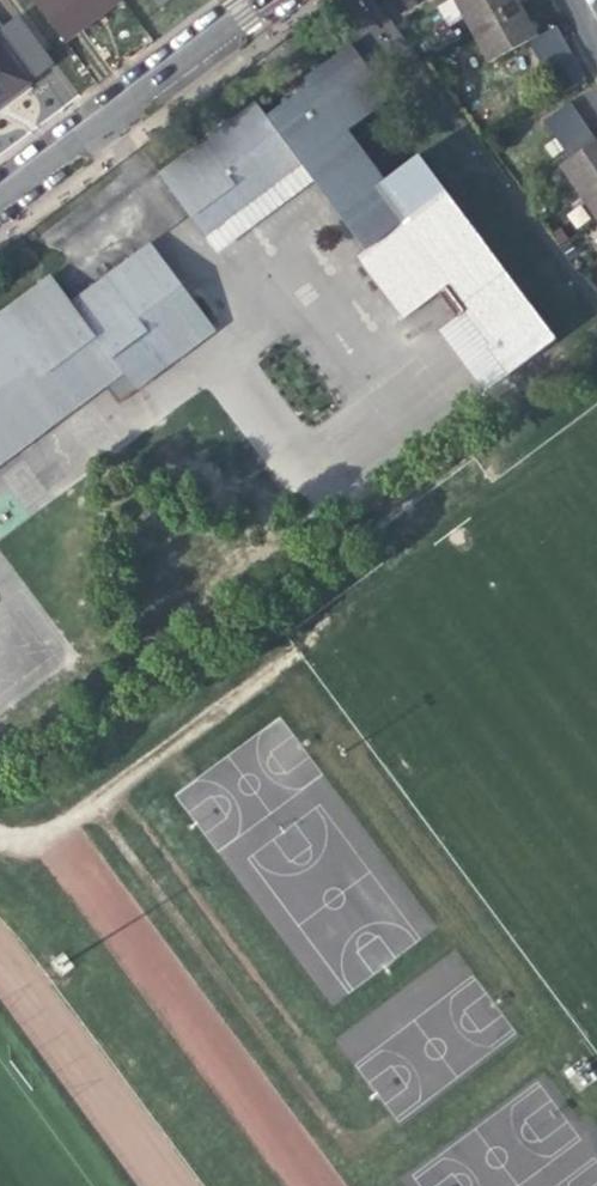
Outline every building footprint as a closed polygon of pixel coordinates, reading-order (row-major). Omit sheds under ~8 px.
[(31,0),(63,42),(92,20),(119,0),(32,0),(31,0)] [(157,8),(168,0),(151,0),(157,8)] [(461,19),(454,0),(447,0),(438,3),(445,24),(461,19)] [(472,33),(520,7),(516,0),(462,0),(455,4),(472,33)] [(488,62),(529,40),(536,36),(528,21),(520,7),(472,33),(488,62)] [(556,25),(536,36),(529,40),(537,53),(563,39),(556,25)] [(570,52),(563,39),(537,53),(544,66),(570,52)] [(325,198),(364,251),(410,216),(383,179),(347,131),(390,99),(350,44),(305,77),(310,84),(287,100),(265,117),(301,166),(325,198)] [(3,99),(26,82),(0,47),(0,102),(3,99)] [(578,65),(570,52),(544,66),(551,80),(578,65)] [(586,80),(578,65),(551,80),(559,95),(586,80)] [(544,120),(552,133),(589,108),(580,96),(544,120)] [(206,237),(301,166),(265,117),(253,102),(158,173),(206,237)] [(589,108),(552,133),(561,146),(596,121),(589,108)] [(561,146),(570,159),(596,141),(596,121),(561,146)] [(570,159),(561,165),(579,193),(596,180),(596,141),(570,159)] [(383,179),(410,216),(444,191),(417,154),(383,179)] [(579,193),(596,219),(596,180),(579,193)] [(444,191),(410,216),(364,251),(356,257),(401,317),(402,318),(445,287),(488,345),(486,347),(506,374),(554,339),(444,191)] [(147,242),(113,268),(121,279),(155,254),(147,242)] [(108,289),(77,313),(122,373),(134,390),(213,331),(155,254),(121,279),(113,268),(105,274),(99,278),(108,289)] [(122,373),(77,313),(68,301),(48,275),(0,311),(0,464),(122,373)] [(99,278),(68,301),(77,313),(108,289),(99,278)]
